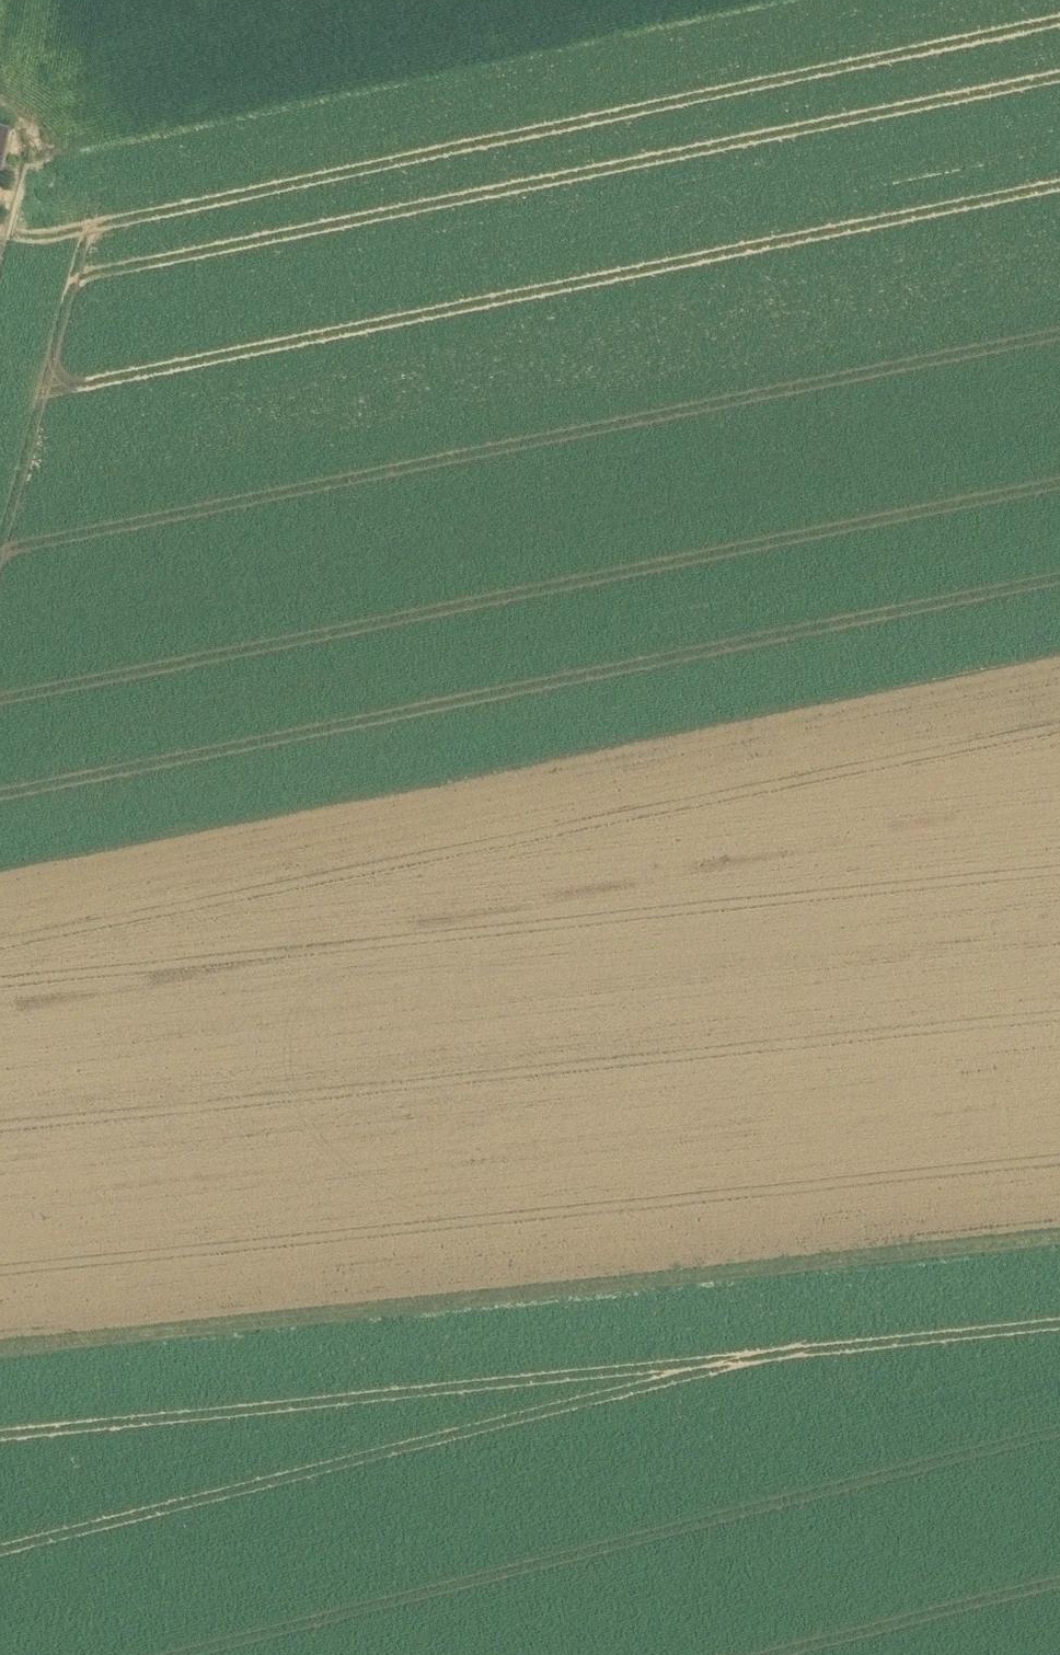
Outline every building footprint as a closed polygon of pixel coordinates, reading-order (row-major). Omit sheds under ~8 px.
[(0,128),(0,180),(11,131),(0,128)]
